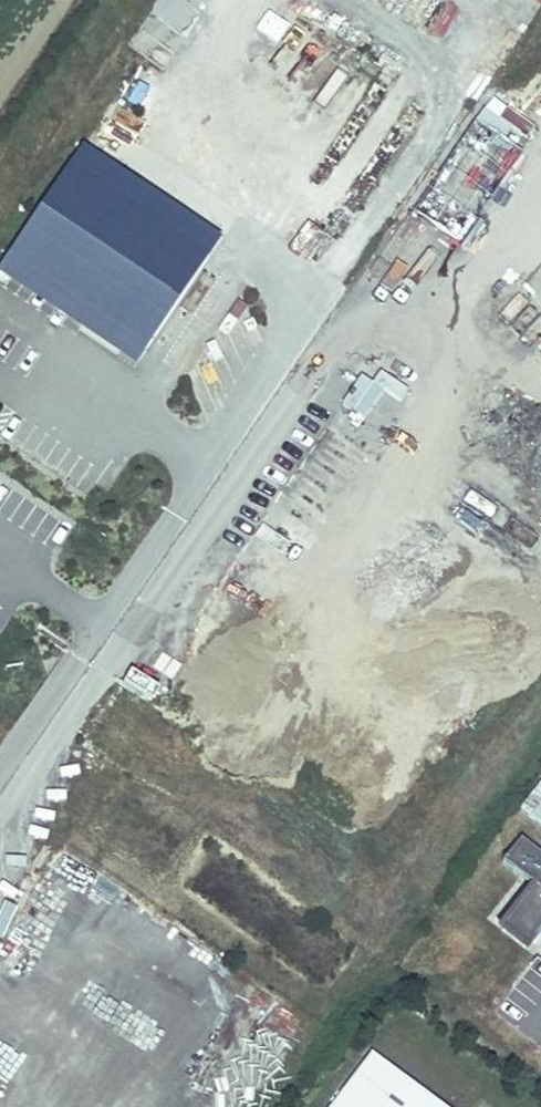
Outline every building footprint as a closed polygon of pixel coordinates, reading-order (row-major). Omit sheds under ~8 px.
[(209,260),(72,165),(0,269),(0,279),(132,370),(209,260)] [(302,558),(308,547),(282,531),(275,542),(302,558)] [(255,721),(243,744),(273,761),(286,737),(255,721)] [(520,838),(503,861),(534,885),(536,887),(520,907),(540,924),(540,854),(520,838)] [(534,885),(501,928),(526,947),(540,928),(540,924),(520,907),(536,887),(534,885)] [(372,1054),(332,1106),(441,1106),(372,1054)]
